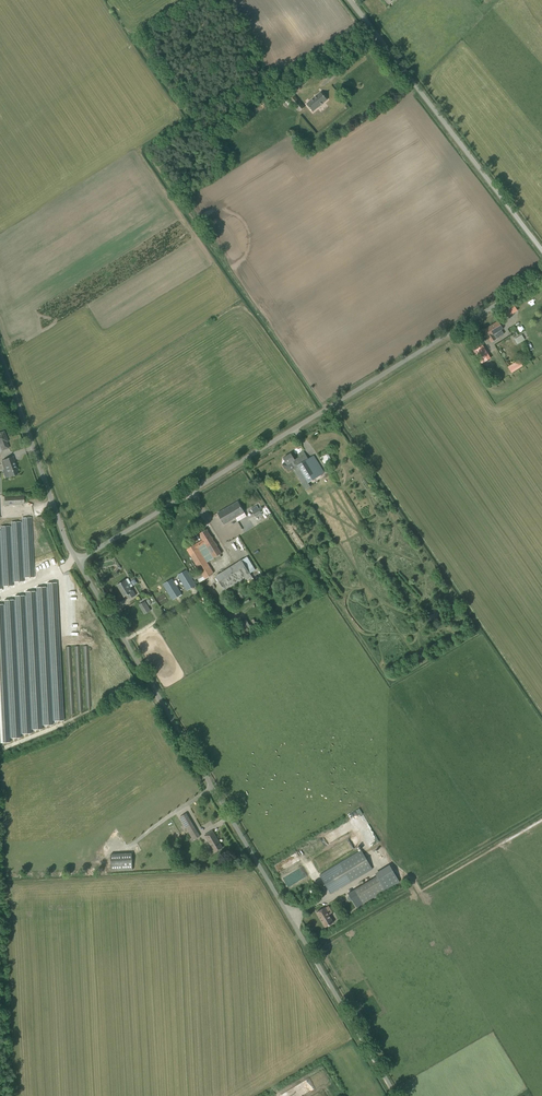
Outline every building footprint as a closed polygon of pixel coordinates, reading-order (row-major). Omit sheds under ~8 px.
[(327,100),(321,92),(306,104),(313,112),(327,100)] [(305,107),(295,95),(295,96),(292,93),(288,97),(290,100),(290,101),(299,112),(305,107)] [(517,311),(514,306),(503,312),(506,317),(517,311)] [(501,330),(503,328),(498,321),(483,330),(488,338),(491,342),(498,338),(498,337),(504,334),(501,330)] [(515,339),(518,344),(525,340),(522,335),(515,339)] [(481,363),(490,358),(481,342),(472,348),(481,363)] [(512,373),(523,366),(519,360),(508,367),(512,373)] [(321,456),(324,463),(331,459),(328,452),(321,456)] [(303,484),(323,471),(314,456),(306,461),(304,458),(298,461),(298,460),(296,461),(291,453),(283,458),(286,462),(282,464),(285,469),(292,465),(294,468),(293,469),(303,484)] [(8,458),(3,459),(9,477),(13,476),(18,474),(16,468),(17,468),(13,456),(8,458)] [(24,504),(23,495),(5,496),(5,505),(24,504)] [(224,525),(245,513),(238,501),(217,513),(224,525)] [(262,507),(253,512),(255,516),(261,513),(260,511),(263,509),(262,507)] [(5,590),(25,583),(35,579),(35,572),(30,562),(30,557),(34,556),(32,516),(22,517),(23,541),(22,537),(21,521),(11,521),(12,541),(11,538),(10,525),(0,525),(0,529),(0,593),(5,590)] [(239,521),(226,527),(230,534),(242,528),(239,521)] [(206,563),(221,554),(206,529),(199,534),(202,540),(195,544),(187,549),(205,579),(213,574),(206,563)] [(39,555),(34,566),(45,571),(50,560),(39,555)] [(251,576),(241,560),(215,576),(225,592),(251,576)] [(189,574),(186,570),(178,576),(187,590),(196,585),(189,574)] [(0,598),(0,630),(5,630),(10,630),(10,627),(11,629),(16,629),(16,628),(19,628),(22,626),(26,631),(26,615),(28,623),(33,621),(34,623),(38,623),(41,623),(42,622),(49,620),(49,626),(54,626),(59,640),(58,579),(0,598)] [(135,595),(131,587),(130,588),(128,585),(125,580),(117,585),(124,597),(127,595),(129,599),(135,595)] [(173,599),(181,594),(172,580),(163,585),(173,599)] [(139,605),(144,614),(150,611),(145,601),(139,605)] [(76,606),(68,606),(69,637),(77,636),(76,606)] [(239,624),(242,632),(248,629),(245,621),(239,624)] [(62,693),(53,694),(54,721),(63,720),(62,693)] [(43,701),(43,725),(53,725),(52,697),(49,698),(49,701),(46,702),(46,701),(43,701)] [(12,703),(13,737),(20,737),(19,703),(12,703)] [(22,734),(32,733),(30,704),(26,704),(26,705),(21,705),(22,734)] [(33,729),(41,729),(40,704),(32,705),(33,729)] [(10,742),(8,706),(0,707),(0,730),(1,743),(10,742)] [(193,840),(200,836),(186,813),(180,817),(193,840)] [(222,848),(212,830),(204,835),(215,852),(222,848)] [(372,869),(361,850),(319,875),(331,894),(372,869)] [(111,871),(132,870),(131,853),(111,854),(111,871)] [(361,901),(383,889),(376,877),(355,890),(361,901)] [(355,890),(348,893),(356,907),(363,903),(361,901),(355,890)] [(325,927),(333,922),(325,907),(316,912),(325,927)]
